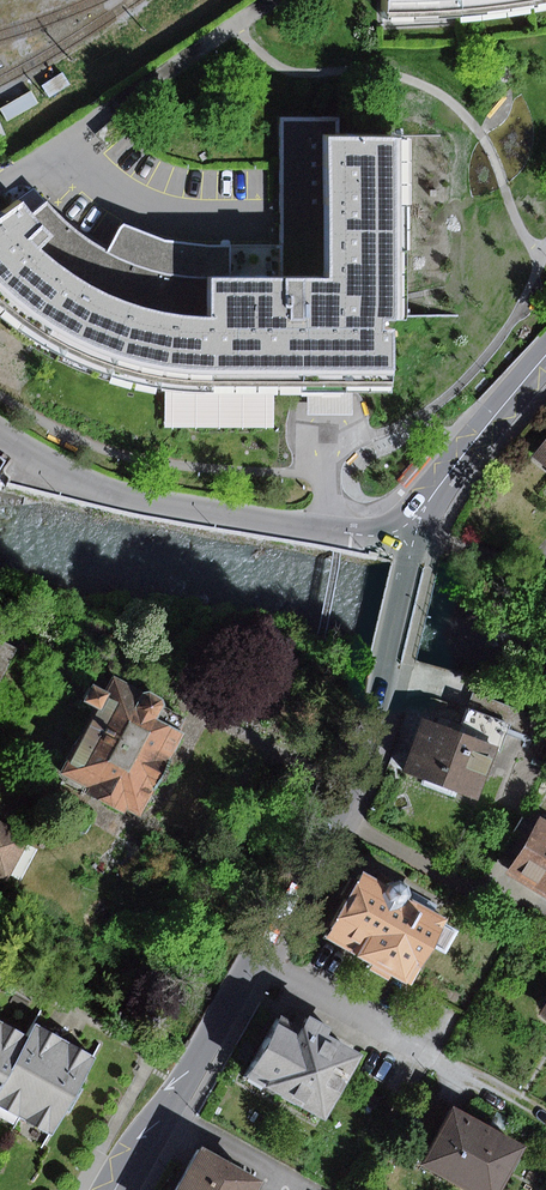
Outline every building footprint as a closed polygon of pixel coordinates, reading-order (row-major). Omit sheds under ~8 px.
[(532,5),(532,0),(381,0),(380,18),(418,17),(477,12),(532,5)] [(31,90),(12,103),(20,115),(39,102),(31,90)] [(323,143),(343,144),(343,128),(284,128),(285,286),(322,286),(323,143)] [(323,143),(322,286),(285,286),(234,286),(206,286),(206,324),(187,323),(160,320),(133,313),(106,303),(78,289),(55,273),(34,255),(47,242),(33,226),(18,209),(0,222),(0,310),(8,317),(40,341),(83,364),(121,377),(163,386),(206,389),(389,388),(392,144),(343,144),(323,143)] [(50,212),(33,226),(47,242),(34,255),(55,273),(78,289),(106,303),(133,313),(160,320),(187,323),(206,324),(206,286),(234,286),(234,255),(211,255),(168,250),(124,233),(109,261),(97,253),(81,242),(65,229),(50,212)] [(535,456),(545,464),(545,443),(535,456)] [(0,455),(0,474),(8,460),(0,455)] [(0,640),(0,686),(18,649),(0,640)] [(128,809),(141,816),(186,735),(159,720),(166,706),(166,699),(152,693),(144,694),(115,678),(109,689),(95,682),(84,702),(99,711),(65,773),(92,788),(88,794),(125,814),(128,809)] [(449,720),(446,729),(502,749),(511,724),(468,709),(463,725),(449,720)] [(483,802),(502,749),(446,729),(424,721),(405,771),(483,802)] [(520,860),(539,825),(524,817),(504,851),(520,860)] [(545,895),(545,821),(543,819),(539,825),(520,860),(511,875),(545,895)] [(7,880),(30,838),(0,822),(0,876),(7,880)] [(412,985),(450,921),(412,900),(414,893),(410,885),(400,881),(394,883),(391,888),(367,875),(330,940),(412,985)] [(246,1077),(322,1118),(355,1057),(321,1039),(327,1029),(300,1015),(293,1028),(277,1019),(246,1077)] [(30,1035),(0,1018),(0,1089),(30,1035)] [(66,1040),(36,1024),(30,1035),(0,1089),(0,1104),(23,1117),(66,1040)] [(66,1040),(23,1117),(55,1134),(97,1058),(66,1040)] [(432,1155),(456,1112),(433,1100),(410,1142),(432,1155)] [(529,1153),(456,1112),(432,1155),(423,1171),(458,1189),(509,1189),(529,1153)] [(264,1184),(204,1151),(182,1189),(260,1189),(264,1184)]
